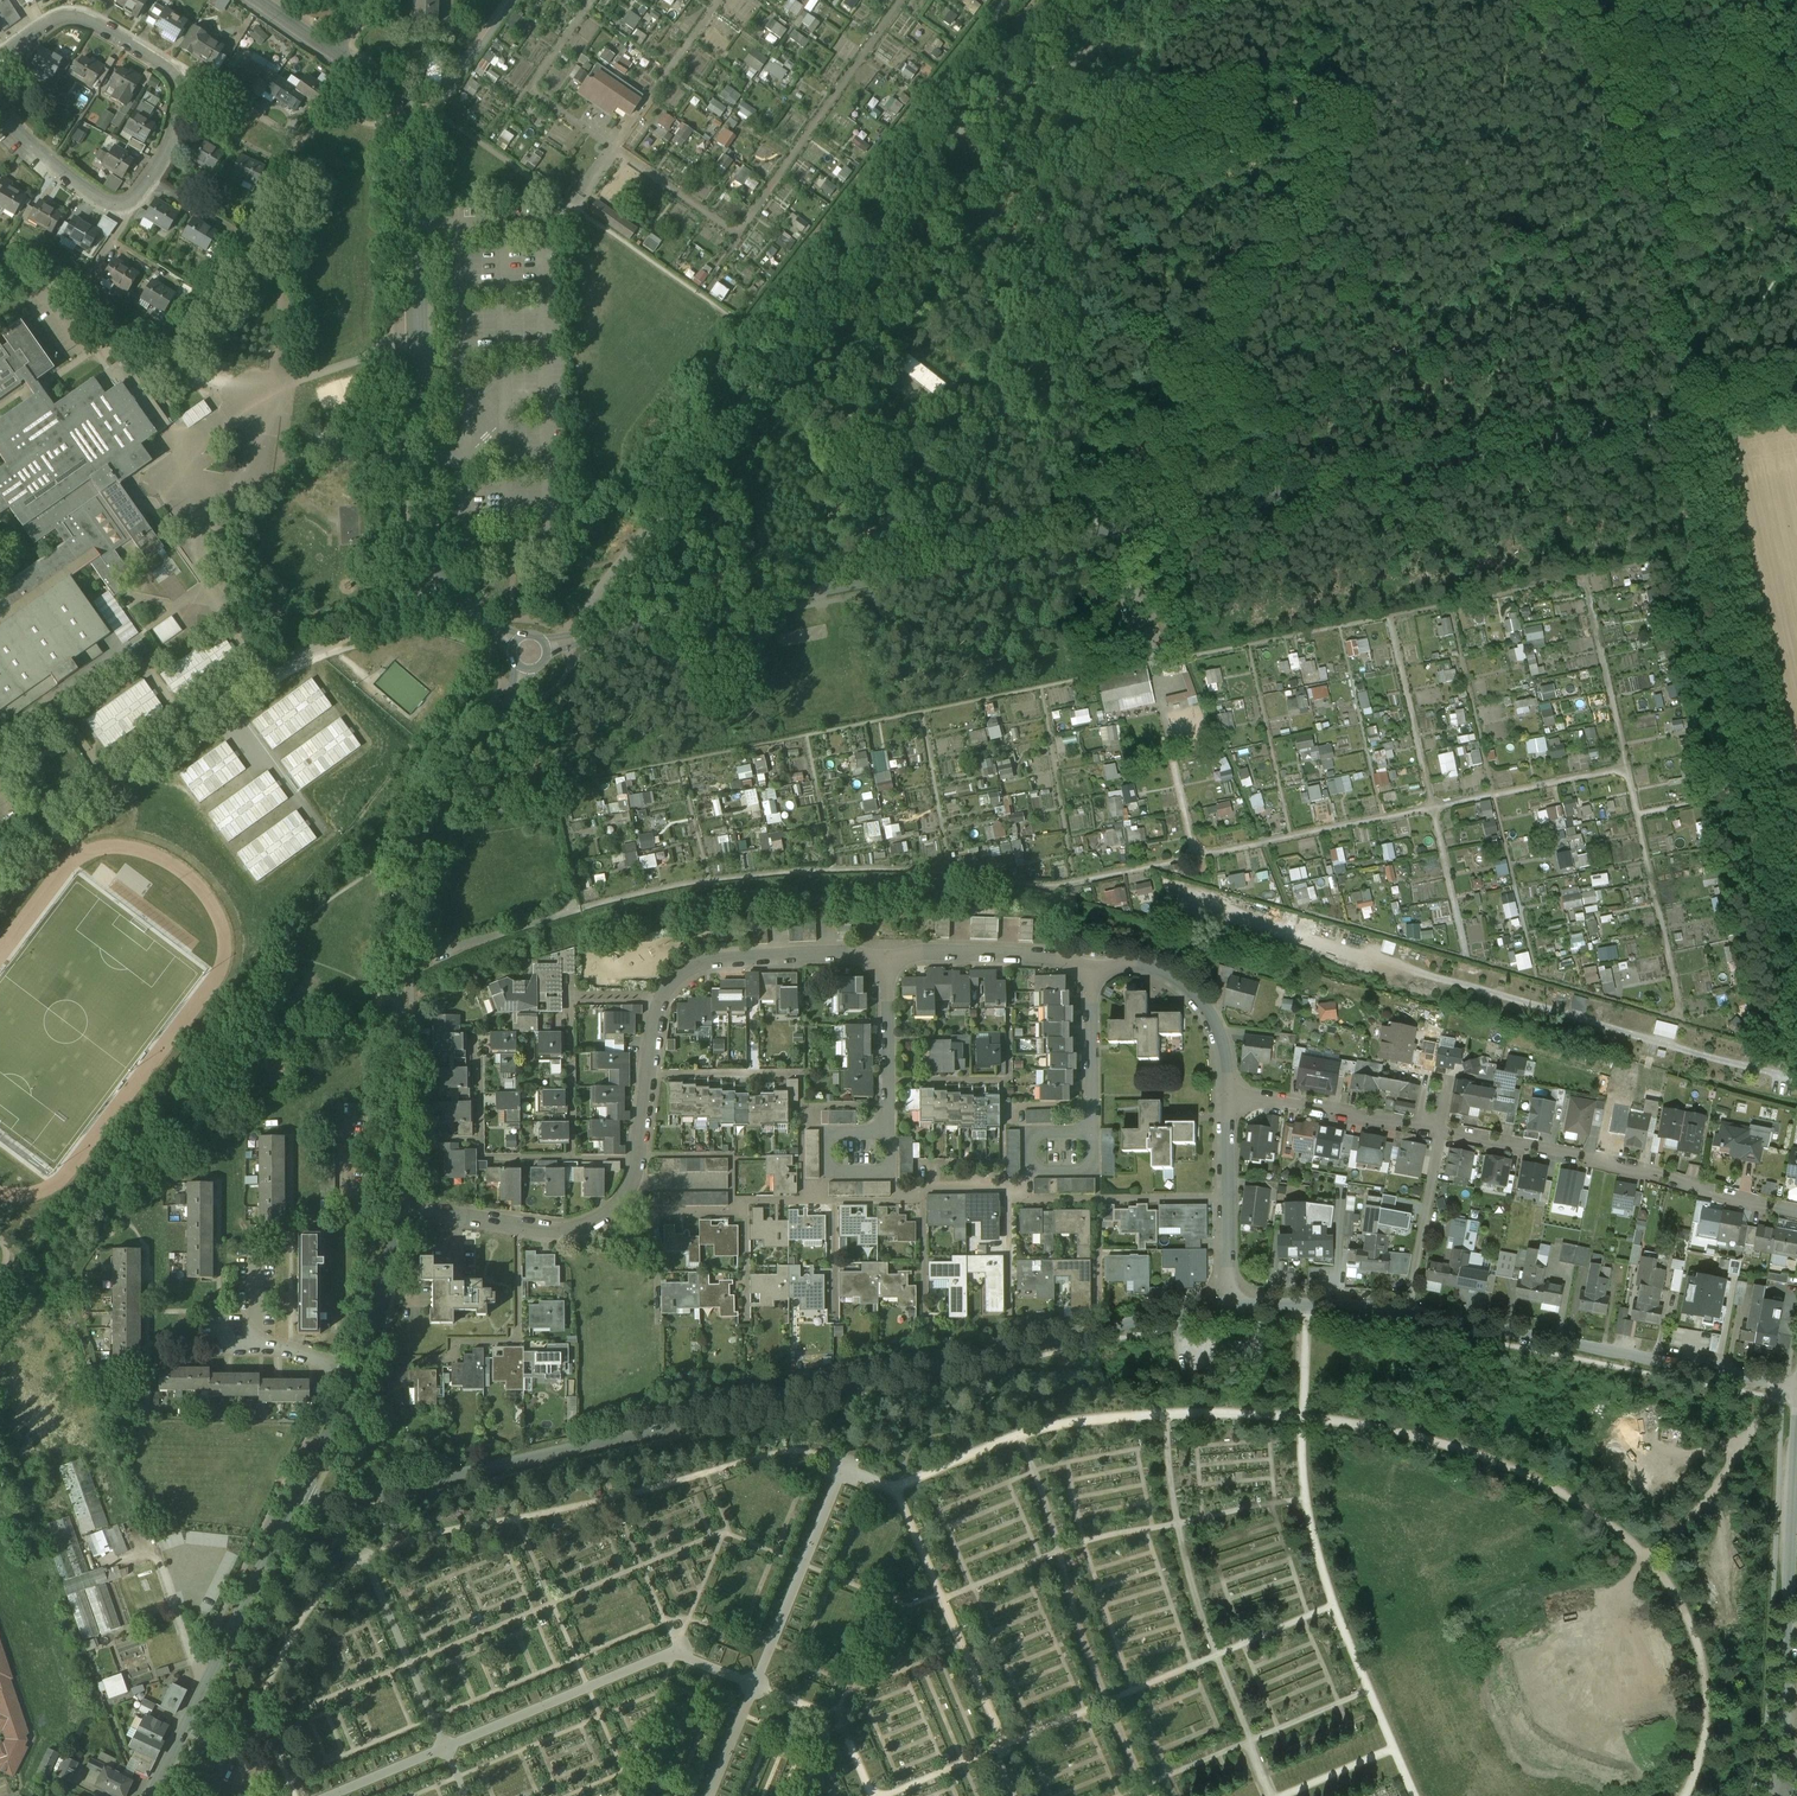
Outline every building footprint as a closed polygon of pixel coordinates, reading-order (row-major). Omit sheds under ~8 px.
[(8,0),(3,0),(0,3),(0,20),(4,19),(5,20),(10,28),(22,20),(8,0)] [(118,3),(127,9),(125,12),(138,20),(149,0),(120,0),(118,3)] [(166,0),(160,0),(157,5),(165,10),(169,12),(174,5),(166,0)] [(208,3),(215,8),(220,0),(210,0),(208,3)] [(822,21),(811,13),(820,0),(819,0),(807,0),(804,5),(797,0),(790,0),(784,8),(816,30),(822,21)] [(964,1),(968,5),(965,9),(974,16),(983,5),(976,0),(965,0),(964,1)] [(438,5),(416,3),(416,13),(415,13),(414,24),(437,25),(438,5)] [(157,5),(146,23),(154,29),(156,26),(165,10),(157,5)] [(653,16),(657,20),(661,16),(655,9),(646,18),(648,21),(653,16)] [(169,12),(165,10),(156,26),(164,31),(162,34),(175,42),(187,23),(169,12)] [(621,27),(632,35),(643,18),(632,11),(621,27)] [(783,38),(789,29),(773,18),(767,27),(783,38)] [(224,48),(203,35),(204,33),(193,26),(180,48),(191,55),(193,52),(201,57),(199,60),(212,68),(214,66),(219,57),(224,48)] [(632,37),(642,45),(649,36),(638,28),(632,37)] [(790,36),(806,48),(811,41),(795,29),(790,36)] [(608,48),(601,58),(610,64),(617,54),(608,48)] [(755,48),(745,61),(760,72),(769,59),(755,48)] [(54,53),(52,57),(43,51),(42,50),(41,52),(32,66),(32,67),(31,68),(43,75),(42,78),(50,83),(60,68),(65,60),(54,53)] [(36,51),(33,55),(30,56),(27,60),(28,63),(32,66),(41,52),(39,51),(36,51)] [(621,56),(615,68),(627,75),(633,63),(621,56)] [(224,60),(219,57),(214,66),(219,69),(224,60)] [(442,58),(428,57),(427,91),(441,91),(442,58)] [(115,61),(109,58),(103,68),(104,68),(104,69),(109,72),(115,61)] [(264,71),(244,58),(235,72),(236,72),(247,78),(246,80),(254,85),(258,79),(264,71)] [(913,79),(921,68),(906,58),(898,69),(913,79)] [(103,68),(95,63),(93,66),(82,59),(72,75),(92,88),(97,80),(104,69),(104,68),(103,68)] [(71,64),(65,60),(60,68),(66,72),(71,64)] [(766,70),(782,81),(789,72),(773,61),(766,70)] [(32,67),(24,63),(21,68),(29,73),(31,70),(42,78),(43,75),(31,68),(32,67)] [(597,63),(577,91),(612,116),(619,107),(630,115),(644,96),(597,63)] [(277,76),(266,68),(264,71),(258,79),(254,85),(250,91),(262,98),(266,91),(277,76)] [(109,72),(104,69),(97,80),(102,83),(109,72)] [(131,76),(121,70),(111,86),(119,91),(131,98),(139,84),(142,80),(142,79),(132,74),(131,76)] [(152,75),(146,72),(142,79),(142,80),(139,84),(144,87),(152,75)] [(327,90),(307,75),(296,90),(306,98),(316,105),(327,90)] [(266,91),(295,113),(306,98),(296,90),(277,76),(266,91)] [(472,79),(465,90),(475,96),(482,85),(472,79)] [(736,106),(744,95),(729,84),(721,95),(736,106)] [(119,91),(111,86),(106,94),(114,99),(119,91)] [(131,98),(119,91),(114,99),(124,105),(126,106),(131,98)] [(131,98),(126,106),(124,105),(120,112),(127,116),(136,101),(131,98)] [(708,109),(723,117),(728,106),(714,99),(708,109)] [(889,109),(897,115),(905,105),(897,99),(889,109)] [(737,112),(747,118),(754,107),(744,101),(737,112)] [(156,109),(144,102),(126,131),(146,144),(156,127),(148,122),(156,109)] [(873,108),(869,113),(881,120),(884,115),(873,108)] [(107,130),(116,114),(106,109),(97,125),(107,130)] [(669,130),(677,120),(666,112),(658,123),(669,130)] [(672,139),(685,146),(694,129),(681,122),(672,139)] [(729,149),(738,135),(725,127),(717,141),(729,149)] [(224,155),(200,140),(189,158),(190,159),(192,156),(200,161),(200,162),(214,171),(224,155)] [(127,155),(116,147),(103,166),(124,179),(134,163),(125,157),(127,155)] [(724,154),(715,168),(726,174),(735,160),(724,154)] [(265,168),(241,156),(232,174),(243,180),(261,188),(265,180),(260,178),(265,168)] [(741,166),(737,181),(748,184),(751,168),(741,166)] [(232,174),(229,173),(220,192),(234,199),(243,180),(232,174)] [(8,184),(9,182),(3,178),(0,183),(0,206),(6,209),(5,210),(15,216),(27,195),(8,184)] [(273,185),(265,180),(261,188),(259,192),(268,196),(273,185)] [(633,237),(640,227),(598,199),(591,209),(633,237)] [(63,215),(40,201),(29,219),(30,219),(31,217),(40,222),(39,223),(54,232),(63,215)] [(179,215),(156,201),(145,218),(146,219),(148,216),(157,221),(155,223),(169,232),(179,215)] [(788,221),(794,224),(797,220),(808,228),(810,226),(793,214),(788,221)] [(99,232),(75,219),(71,225),(65,237),(67,234),(76,239),(74,241),(89,249),(99,232)] [(217,234),(194,219),(183,237),(184,238),(186,235),(194,240),(193,242),(207,250),(217,234)] [(66,222),(58,236),(64,240),(65,237),(71,225),(66,222)] [(785,232),(778,243),(787,249),(794,238),(785,232)] [(653,233),(644,245),(655,253),(664,241),(653,233)] [(138,275),(115,261),(110,268),(104,278),(105,279),(107,276),(115,281),(113,283),(128,292),(138,275)] [(102,263),(91,281),(99,286),(104,278),(105,279),(104,278),(110,268),(102,263)] [(696,278),(705,283),(710,275),(702,270),(696,278)] [(175,295),(152,281),(141,299),(142,299),(144,296),(152,301),(151,302),(165,311),(175,295)] [(711,292),(724,300),(731,290),(719,282),(711,292)] [(20,373),(26,369),(36,383),(56,369),(22,321),(2,335),(8,345),(3,349),(0,345),(0,401),(22,386),(21,384),(15,376),(20,373)] [(479,335),(478,357),(493,357),(494,335),(479,335)] [(517,335),(518,345),(541,345),(541,335),(517,335)] [(908,355),(898,368),(906,375),(916,362),(908,355)] [(50,411),(41,399),(12,419),(22,432),(10,438),(9,436),(0,443),(0,455),(7,466),(0,471),(0,516),(10,509),(35,544),(56,530),(65,543),(73,537),(92,564),(108,587),(163,548),(134,506),(119,486),(117,483),(106,490),(98,479),(112,470),(111,467),(119,461),(141,446),(155,436),(171,424),(124,358),(55,408),(50,411)] [(947,386),(916,362),(906,375),(937,399),(947,386)] [(9,436),(10,438),(22,432),(12,419),(41,399),(50,411),(55,408),(38,384),(37,385),(36,383),(26,369),(20,373),(15,376),(21,384),(25,381),(35,397),(0,421),(0,443),(9,436)] [(917,393),(906,384),(900,392),(911,401),(917,393)] [(205,399),(181,415),(190,428),(213,412),(205,399)] [(117,483),(119,486),(152,462),(141,446),(119,461),(111,467),(112,470),(98,479),(106,490),(117,483)] [(92,564),(73,537),(65,543),(0,589),(0,712),(2,710),(9,719),(103,653),(96,644),(111,634),(71,579),(92,564)] [(111,622),(124,644),(140,634),(123,607),(117,610),(120,616),(111,622)] [(1510,614),(1511,620),(1506,621),(1509,633),(1523,630),(1520,612),(1510,614)] [(154,630),(164,644),(183,630),(173,616),(154,630)] [(1450,618),(1441,620),(1442,626),(1445,636),(1453,635),(1450,618)] [(1541,625),(1526,628),(1529,644),(1544,641),(1541,625)] [(1514,643),(1523,641),(1521,632),(1512,634),(1514,643)] [(1369,637),(1347,642),(1351,658),(1373,653),(1369,637)] [(136,644),(124,652),(132,663),(144,655),(136,644)] [(1526,646),(1518,646),(1518,660),(1527,660),(1526,646)] [(1547,673),(1546,666),(1539,667),(1537,650),(1529,651),(1532,675),(1547,673)] [(1300,653),(1290,654),(1291,670),(1301,669),(1300,653)] [(1302,661),(1305,675),(1319,672),(1316,658),(1302,661)] [(1290,661),(1282,662),(1283,671),(1291,670),(1290,661)] [(1438,665),(1439,671),(1453,669),(1451,662),(1438,665)] [(1186,663),(1169,666),(1171,675),(1186,672),(1185,666),(1187,666),(1186,663)] [(1147,667),(1113,675),(1118,700),(1153,693),(1147,667)] [(1220,669),(1206,672),(1208,685),(1223,682),(1220,669)] [(1439,672),(1441,683),(1459,680),(1457,669),(1439,672)] [(1189,673),(1182,674),(1188,692),(1166,697),(1167,704),(1198,696),(1189,673)] [(315,679),(252,719),(272,749),(334,708),(315,679)] [(146,680),(86,719),(106,749),(166,710),(146,680)] [(1554,685),(1540,688),(1543,702),(1557,699),(1554,685)] [(1313,700),(1331,698),(1329,686),(1311,688),(1313,700)] [(1679,696),(1677,686),(1669,687),(1671,698),(1679,696)] [(1370,691),(1361,692),(1363,715),(1372,714),(1370,691)] [(1310,708),(1307,695),(1297,698),(1300,710),(1310,708)] [(1528,700),(1515,702),(1518,715),(1531,713),(1528,700)] [(1545,718),(1555,715),(1552,703),(1541,705),(1545,718)] [(1452,715),(1453,725),(1468,723),(1466,709),(1457,710),(1458,714),(1452,715)] [(1089,710),(1071,713),(1073,726),(1092,722),(1089,710)] [(1556,717),(1545,718),(1546,726),(1557,724),(1556,717)] [(1557,718),(1560,730),(1566,729),(1563,717),(1557,718)] [(344,718),(281,759),(300,789),(363,748),(344,718)] [(989,727),(999,727),(999,719),(989,719),(989,727)] [(1675,731),(1686,729),(1684,719),(1673,721),(1675,731)] [(1104,741),(1120,740),(1119,726),(1103,727),(1104,741)] [(1597,727),(1586,728),(1588,739),(1598,738),(1597,727)] [(973,744),(989,741),(987,729),(971,731),(973,744)] [(1460,743),(1477,740),(1476,734),(1459,737),(1460,743)] [(1312,735),(1296,738),(1298,750),(1315,747),(1312,735)] [(1549,740),(1553,752),(1565,748),(1562,737),(1549,740)] [(1545,738),(1527,742),(1529,755),(1548,751),(1545,738)] [(228,741),(180,773),(200,803),(248,770),(228,741)] [(1332,745),(1319,747),(1322,761),(1335,758),(1332,745)] [(872,753),(880,792),(895,789),(888,750),(872,753)] [(1376,752),(1381,772),(1391,769),(1385,750),(1376,752)] [(1552,752),(1553,758),(1568,756),(1568,750),(1552,752)] [(856,753),(858,768),(870,766),(867,751),(856,753)] [(1439,755),(1444,774),(1459,770),(1454,751),(1439,755)] [(1482,751),(1469,752),(1471,766),(1483,764),(1482,751)] [(756,757),(758,774),(769,772),(766,755),(756,757)] [(1012,757),(998,759),(1000,769),(1013,768),(1012,757)] [(982,760),(985,776),(997,774),(994,758),(982,760)] [(1119,763),(1106,765),(1108,780),(1121,779),(1119,763)] [(740,780),(754,777),(751,764),(737,767),(740,780)] [(1245,789),(1255,785),(1249,767),(1239,771),(1245,789)] [(1001,771),(1003,780),(1016,777),(1014,768),(1001,771)] [(271,771),(208,812),(228,841),(290,801),(271,771)] [(1389,771),(1374,774),(1377,786),(1381,786),(1382,792),(1393,790),(1389,771)] [(1329,780),(1331,795),(1354,792),(1352,777),(1329,780)] [(1134,785),(1122,787),(1126,805),(1138,802),(1134,785)] [(1323,799),(1320,786),(1308,788),(1311,801),(1323,799)] [(757,788),(743,791),(747,811),(753,810),(755,819),(763,817),(757,788)] [(763,791),(764,801),(778,799),(776,789),(763,791)] [(652,792),(629,796),(631,807),(654,803),(652,792)] [(875,793),(863,794),(866,813),(878,811),(875,793)] [(982,805),(1001,804),(1000,793),(981,794),(982,805)] [(1251,797),(1255,809),(1267,806),(1263,793),(1251,797)] [(714,800),(717,816),(723,815),(720,799),(714,800)] [(767,824),(781,823),(779,801),(765,802),(767,824)] [(1232,801),(1218,803),(1221,817),(1235,814),(1232,801)] [(1491,801),(1480,803),(1483,820),(1494,818),(1491,801)] [(1566,804),(1566,816),(1577,816),(1577,804),(1566,804)] [(1585,817),(1594,815),(1592,805),(1583,807),(1585,817)] [(1209,807),(1209,814),(1219,813),(1218,806),(1209,807)] [(1565,828),(1565,807),(1549,808),(1550,825),(1558,824),(1558,829),(1565,828)] [(1540,812),(1542,824),(1550,823),(1548,810),(1540,812)] [(300,811),(237,850),(256,880),(319,841),(300,811)] [(614,826),(632,823),(629,812),(612,815),(614,826)] [(1012,828),(1025,829),(1026,818),(1012,818),(1012,828)] [(1496,821),(1484,824),(1487,836),(1499,833),(1496,821)] [(866,823),(867,839),(882,838),(881,822),(866,823)] [(1709,839),(1706,822),(1696,824),(1699,840),(1709,839)] [(887,839),(902,837),(901,824),(886,826),(887,839)] [(989,840),(1007,837),(1005,824),(987,827),(989,840)] [(1125,845),(1124,828),(1108,828),(1109,845),(1125,845)] [(784,832),(771,833),(772,851),(785,850),(784,832)] [(1139,833),(1129,835),(1131,844),(1140,843),(1139,833)] [(652,834),(639,837),(641,851),(655,848),(652,834)] [(1582,835),(1572,837),(1574,849),(1584,847),(1582,835)] [(635,842),(622,846),(625,854),(638,850),(635,842)] [(1395,842),(1383,844),(1385,860),(1397,859),(1395,842)] [(1343,848),(1331,851),(1334,867),(1347,864),(1343,848)] [(1571,851),(1557,855),(1560,871),(1575,867),(1571,851)] [(655,855),(639,858),(642,870),(657,867),(655,855)] [(1588,855),(1575,857),(1577,870),(1591,867),(1588,855)] [(1290,870),(1293,882),(1310,878),(1307,866),(1290,870)] [(1393,866),(1385,868),(1389,883),(1396,881),(1393,866)] [(1716,866),(1701,869),(1704,887),(1719,885),(1716,866)] [(1245,873),(1229,876),(1231,885),(1235,884),(1236,889),(1247,887),(1245,873)] [(1339,875),(1342,885),(1349,883),(1346,873),(1339,875)] [(605,875),(595,877),(597,885),(607,883),(605,875)] [(1607,875),(1591,877),(1592,888),(1609,886),(1607,875)] [(1474,881),(1476,888),(1484,887),(1482,879),(1474,881)] [(1153,881),(1137,884),(1140,896),(1155,892),(1153,881)] [(1315,886),(1310,888),(1308,882),(1294,886),(1301,906),(1320,900),(1315,886)] [(1125,887),(1105,893),(1108,905),(1129,904),(1125,887)] [(1370,890),(1361,891),(1364,903),(1372,901),(1370,890)] [(1594,892),(1583,894),(1585,905),(1596,903),(1594,892)] [(1583,907),(1580,893),(1563,896),(1565,910),(1583,907)] [(1513,894),(1501,897),(1503,905),(1515,902),(1513,894)] [(1515,903),(1503,906),(1506,920),(1519,917),(1515,903)] [(766,917),(748,918),(749,932),(754,932),(767,931),(766,917)] [(950,918),(936,917),(936,938),(949,938),(950,918)] [(985,919),(971,918),(970,939),(984,940),(985,919)] [(999,919),(985,919),(984,940),(998,940),(999,919)] [(1034,921),(1020,920),(1019,941),(1033,941),(1034,921)] [(1596,921),(1587,923),(1590,936),(1599,933),(1596,921)] [(1421,940),(1420,925),(1406,926),(1407,939),(1414,939),(1414,941),(1421,940)] [(1571,935),(1574,948),(1588,946),(1585,933),(1571,935)] [(1382,952),(1395,955),(1398,943),(1385,940),(1382,952)] [(1616,946),(1598,949),(1600,962),(1618,959),(1616,946)] [(575,949),(568,950),(561,952),(561,974),(575,973),(575,949)] [(1533,968),(1529,953),(1516,956),(1520,971),(1533,968)] [(514,982),(507,979),(499,982),(499,984),(489,988),(493,999),(497,998),(501,1008),(518,1008),(537,1008),(537,994),(558,994),(558,970),(552,970),(552,965),(537,965),(536,982),(514,982)] [(1234,970),(1220,966),(1218,982),(1229,985),(1230,985),(1233,977),(1234,970)] [(1600,982),(1596,966),(1584,969),(1587,985),(1600,982)] [(1614,968),(1602,970),(1605,993),(1617,992),(1614,968)] [(934,983),(934,969),(926,969),(926,979),(926,983),(934,983)] [(943,969),(934,969),(934,983),(943,983),(943,972),(943,969)] [(978,971),(970,971),(970,976),(970,987),(978,987),(978,971)] [(959,972),(943,972),(943,983),(934,983),(934,985),(934,1001),(951,1001),(950,1005),(970,1005),(970,987),(970,976),(959,976),(959,972)] [(753,974),(753,977),(745,977),(745,981),(746,989),(746,1009),(752,1008),(752,998),(759,998),(759,974),(753,974)] [(777,979),(770,979),(770,974),(759,974),(759,998),(759,1001),(780,1001),(780,1012),(787,1012),(787,1019),(798,1019),(797,989),(787,989),(787,986),(777,986),(777,979)] [(1061,976),(1035,976),(1035,992),(1043,992),(1061,992),(1061,976)] [(1259,985),(1244,981),(1244,980),(1233,977),(1230,985),(1229,985),(1229,986),(1232,986),(1227,1005),(1243,1009),(1243,1006),(1253,1008),(1259,985)] [(863,978),(837,978),(837,995),(841,995),(860,995),(860,988),(863,988),(863,978)] [(746,989),(745,981),(729,981),(729,989),(729,1013),(746,1012),(746,1009),(746,989)] [(1005,982),(984,982),(985,1005),(995,1005),(995,1009),(1005,1009),(1005,982)] [(923,984),(902,985),(902,996),(916,996),(916,1013),(934,1012),(934,1001),(934,985),(934,983),(926,983),(923,983),(923,984)] [(729,989),(711,990),(711,999),(712,1013),(729,1013),(729,989)] [(1061,992),(1043,992),(1043,1008),(1046,1008),(1069,1008),(1069,992),(1061,992)] [(1148,994),(1126,994),(1126,1024),(1110,1024),(1110,1044),(1139,1044),(1139,1061),(1160,1062),(1160,1037),(1182,1037),(1182,1016),(1148,1016),(1148,994)] [(837,995),(834,995),(826,995),(826,996),(833,996),(833,1014),(844,1013),(844,1011),(841,1011),(841,1008),(841,995),(837,995)] [(860,995),(841,995),(841,1008),(841,1011),(844,1011),(867,1011),(867,995),(860,995)] [(711,999),(688,999),(688,1005),(677,1005),(678,1032),(695,1032),(695,1028),(712,1028),(712,1013),(711,999)] [(1284,999),(1283,1010),(1296,1011),(1297,1000),(1284,999)] [(1339,1019),(1339,1003),(1320,1004),(1321,1020),(1339,1019)] [(641,1006),(622,1006),(622,1013),(622,1015),(630,1015),(642,1015),(641,1006)] [(537,1008),(518,1008),(518,1025),(513,1025),(513,1033),(516,1033),(534,1033),(538,1033),(537,1008)] [(1069,1008),(1046,1008),(1046,1024),(1069,1023),(1072,1023),(1072,1008),(1069,1008)] [(622,1013),(605,1014),(606,1041),(615,1041),(615,1046),(624,1046),(624,1035),(635,1035),(635,1026),(630,1026),(630,1015),(622,1015),(622,1013)] [(460,1036),(460,1015),(435,1016),(435,1027),(433,1027),(433,1052),(455,1051),(455,1057),(466,1057),(466,1036),(460,1036)] [(1310,1024),(1303,1022),(1300,1040),(1313,1042),(1317,1022),(1311,1020),(1310,1024)] [(1031,1037),(1040,1037),(1040,1023),(1031,1023),(1031,1037)] [(1046,1024),(1043,1024),(1043,1039),(1047,1039),(1069,1039),(1069,1023),(1046,1024)] [(1754,1034),(1743,1024),(1737,1031),(1748,1040),(1754,1034)] [(870,1026),(845,1026),(845,1042),(869,1041),(869,1035),(870,1035),(870,1026)] [(1415,1030),(1404,1027),(1403,1032),(1384,1028),(1382,1042),(1384,1043),(1381,1059),(1412,1065),(1416,1046),(1412,1045),(1415,1030)] [(513,1033),(498,1033),(498,1041),(493,1041),(493,1052),(504,1052),(504,1071),(516,1070),(516,1033),(513,1033)] [(538,1033),(534,1033),(534,1046),(538,1046),(538,1056),(561,1056),(561,1033),(538,1033)] [(1297,1036),(1281,1034),(1280,1044),(1296,1045),(1297,1036)] [(970,1036),(951,1036),(951,1043),(964,1043),(964,1045),(970,1045),(970,1036)] [(1274,1041),(1246,1037),(1243,1060),(1245,1061),(1243,1074),(1257,1075),(1259,1062),(1271,1064),(1274,1041)] [(726,1054),(726,1039),(716,1039),(715,1054),(726,1054)] [(1069,1039),(1047,1039),(1047,1055),(1049,1055),(1073,1055),(1072,1039),(1069,1039)] [(869,1041),(845,1042),(845,1056),(848,1057),(869,1056),(869,1050),(870,1050),(870,1041),(869,1041)] [(990,1041),(977,1041),(978,1069),(990,1068),(990,1067),(999,1067),(999,1041),(990,1041)] [(951,1043),(932,1043),(932,1059),(937,1059),(937,1073),(952,1072),(952,1066),(964,1066),(964,1045),(964,1043),(951,1043)] [(1465,1051),(1440,1047),(1437,1066),(1447,1068),(1454,1069),(1456,1060),(1463,1061),(1465,1051)] [(1307,1050),(1296,1048),(1293,1069),(1302,1070),(1304,1059),(1305,1060),(1307,1050)] [(630,1054),(596,1054),(596,1071),(609,1071),(609,1088),(624,1088),(630,1087),(630,1068),(630,1054)] [(1073,1055),(1049,1055),(1049,1071),(1073,1071),(1076,1070),(1076,1055),(1073,1055)] [(869,1056),(848,1057),(848,1072),(871,1072),(870,1056),(869,1056)] [(1489,1059),(1483,1058),(1481,1066),(1488,1068),(1489,1059)] [(1507,1071),(1503,1075),(1498,1074),(1495,1087),(1514,1091),(1517,1074),(1523,1075),(1526,1061),(1510,1058),(1507,1071)] [(1305,1060),(1304,1059),(1302,1070),(1299,1086),(1301,1089),(1306,1089),(1308,1088),(1308,1087),(1317,1088),(1322,1063),(1305,1060)] [(1478,1059),(1464,1064),(1466,1072),(1466,1074),(1478,1077),(1480,1067),(1478,1059)] [(1357,1063),(1340,1060),(1339,1066),(1340,1066),(1338,1077),(1345,1078),(1346,1073),(1355,1075),(1357,1063)] [(1339,1066),(1322,1063),(1317,1088),(1326,1090),(1326,1091),(1328,1093),(1332,1094),(1335,1093),(1338,1077),(1340,1066),(1339,1066)] [(1447,1068),(1437,1066),(1435,1073),(1446,1075),(1447,1068)] [(470,1069),(432,1069),(432,1077),(440,1077),(440,1089),(459,1089),(459,1095),(470,1095),(470,1069)] [(1404,1081),(1405,1075),(1384,1070),(1382,1076),(1404,1081)] [(1049,1071),(1047,1071),(1048,1086),(1049,1086),(1069,1086),(1073,1086),(1073,1071),(1049,1071)] [(848,1072),(844,1072),(844,1091),(854,1091),(854,1098),(873,1098),(873,1090),(871,1090),(871,1072),(848,1072)] [(1373,1078),(1355,1075),(1352,1089),(1357,1090),(1357,1091),(1359,1091),(1359,1090),(1377,1094),(1378,1090),(1380,1080),(1373,1078)] [(787,1090),(787,1079),(774,1080),(774,1090),(787,1090)] [(1475,1083),(1457,1079),(1454,1094),(1472,1097),(1474,1087),(1475,1083)] [(1402,1084),(1380,1080),(1378,1090),(1400,1094),(1402,1084)] [(798,1081),(787,1081),(787,1093),(787,1102),(798,1102),(798,1081)] [(682,1084),(668,1084),(669,1113),(682,1113),(682,1087),(682,1084)] [(1420,1087),(1402,1084),(1400,1094),(1399,1098),(1417,1101),(1420,1087)] [(695,1086),(682,1087),(682,1113),(682,1116),(695,1116),(695,1089),(695,1086)] [(1069,1086),(1049,1086),(1048,1086),(1043,1086),(1043,1102),(1069,1102),(1069,1086)] [(1481,1089),(1474,1087),(1472,1097),(1479,1098),(1481,1089)] [(1514,1091),(1495,1087),(1494,1091),(1497,1092),(1496,1099),(1497,1099),(1496,1101),(1509,1104),(1518,1106),(1521,1092),(1514,1091)] [(609,1088),(594,1088),(594,1104),(607,1104),(607,1112),(621,1112),(621,1096),(624,1096),(624,1088),(609,1088)] [(709,1089),(695,1089),(695,1116),(695,1118),(709,1118),(709,1091),(709,1089)] [(1494,1091),(1481,1089),(1479,1098),(1495,1101),(1496,1101),(1497,1099),(1496,1099),(1497,1092),(1494,1091)] [(553,1091),(543,1091),(543,1113),(554,1113),(554,1116),(565,1115),(565,1090),(561,1090),(553,1091)] [(920,1111),(920,1090),(918,1090),(919,1090),(907,1090),(907,1111),(919,1111),(920,1111)] [(933,1090),(920,1090),(920,1111),(920,1120),(933,1120),(933,1092),(933,1090)] [(722,1091),(709,1091),(709,1118),(709,1120),(722,1120),(722,1093),(722,1091)] [(946,1092),(933,1092),(933,1120),(933,1122),(946,1122),(946,1095),(946,1092)] [(520,1093),(502,1093),(502,1101),(498,1101),(498,1108),(508,1109),(508,1124),(520,1124),(520,1093)] [(735,1093),(722,1093),(722,1120),(722,1122),(735,1122),(735,1095),(735,1093)] [(787,1093),(774,1093),(774,1095),(774,1122),(788,1122),(787,1102),(787,1093)] [(1472,1097),(1454,1094),(1450,1114),(1469,1117),(1471,1107),(1493,1112),(1495,1101),(1479,1098),(1472,1097)] [(748,1095),(735,1095),(735,1122),(735,1124),(748,1124),(748,1097),(748,1095)] [(774,1095),(761,1095),(761,1097),(761,1124),(774,1124),(774,1122),(774,1095)] [(959,1095),(946,1095),(946,1122),(946,1125),(959,1125),(959,1097),(959,1095)] [(761,1097),(748,1097),(748,1124),(748,1127),(761,1127),(761,1124),(761,1097)] [(972,1097),(959,1097),(959,1125),(960,1127),(973,1127),(973,1099),(972,1097)] [(999,1097),(986,1097),(986,1099),(986,1127),(999,1127),(999,1097)] [(1527,1131),(1551,1136),(1558,1102),(1534,1097),(1527,1131)] [(986,1127),(986,1099),(973,1099),(973,1127),(973,1129),(986,1129),(986,1127)] [(1595,1104),(1572,1100),(1567,1128),(1578,1130),(1577,1134),(1589,1136),(1595,1104)] [(1496,1101),(1495,1101),(1493,1112),(1507,1115),(1509,1104),(1496,1101)] [(1660,1103),(1649,1101),(1645,1117),(1657,1119),(1660,1103)] [(472,1102),(433,1102),(433,1111),(443,1111),(442,1123),(458,1123),(458,1137),(472,1137),(472,1102)] [(1162,1103),(1141,1103),(1141,1132),(1124,1132),(1124,1153),(1153,1152),(1153,1170),(1175,1170),(1175,1145),(1196,1145),(1196,1124),(1162,1124),(1162,1103)] [(1416,1106),(1398,1103),(1396,1111),(1415,1114),(1416,1106)] [(1518,1106),(1509,1104),(1507,1115),(1506,1123),(1515,1125),(1518,1106)] [(1053,1110),(1026,1112),(1026,1125),(1053,1124),(1053,1110)] [(1686,1114),(1666,1110),(1661,1136),(1662,1136),(1662,1137),(1681,1141),(1686,1114)] [(621,1112),(607,1112),(608,1121),(619,1121),(629,1121),(629,1112),(621,1112)] [(1696,1116),(1686,1114),(1681,1141),(1679,1151),(1698,1155),(1705,1120),(1695,1118),(1696,1116)] [(1280,1118),(1270,1116),(1268,1131),(1277,1133),(1278,1133),(1280,1118)] [(1650,1121),(1630,1117),(1626,1142),(1642,1146),(1645,1144),(1650,1121)] [(608,1121),(590,1122),(590,1139),(605,1139),(605,1147),(616,1147),(616,1130),(619,1130),(619,1121),(608,1121)] [(566,1123),(542,1123),(543,1141),(566,1140),(566,1123)] [(1296,1126),(1286,1125),(1284,1141),(1293,1143),(1296,1126)] [(1319,1126),(1307,1125),(1303,1128),(1302,1127),(1296,1125),(1296,1126),(1293,1143),(1295,1143),(1295,1148),(1296,1148),(1301,1149),(1303,1152),(1314,1153),(1319,1126)] [(1259,1127),(1249,1126),(1246,1142),(1242,1142),(1240,1160),(1241,1161),(1241,1159),(1252,1160),(1252,1162),(1254,1163),(1255,1155),(1262,1156),(1263,1153),(1276,1155),(1277,1143),(1275,1143),(1277,1133),(1268,1131),(1258,1130),(1259,1127)] [(1346,1132),(1319,1126),(1314,1153),(1314,1155),(1340,1160),(1340,1158),(1342,1158),(1342,1154),(1346,1135),(1346,1132)] [(1735,1128),(1724,1126),(1722,1136),(1717,1135),(1715,1146),(1732,1149),(1731,1155),(1739,1157),(1741,1151),(1746,1152),(1744,1157),(1759,1160),(1761,1148),(1768,1150),(1772,1130),(1751,1126),(1750,1131),(1739,1129),(1737,1127),(1735,1128)] [(1115,1130),(1101,1130),(1102,1177),(1115,1177),(1115,1130)] [(1020,1131),(1007,1131),(1007,1171),(1020,1171),(1020,1131)] [(1416,1136),(1396,1132),(1395,1140),(1415,1144),(1415,1143),(1416,1136)] [(1387,1139),(1363,1134),(1362,1138),(1359,1153),(1359,1157),(1368,1159),(1367,1164),(1382,1166),(1383,1164),(1386,1143),(1387,1139)] [(507,1135),(507,1147),(518,1147),(518,1135),(507,1135)] [(1352,1152),(1354,1137),(1346,1135),(1342,1154),(1351,1155),(1352,1152)] [(1661,1136),(1654,1135),(1651,1154),(1659,1155),(1662,1137),(1662,1136),(1661,1136)] [(1362,1138),(1354,1137),(1352,1152),(1359,1153),(1362,1138)] [(260,1138),(260,1185),(285,1185),(285,1138),(260,1138)] [(1415,1144),(1395,1140),(1394,1144),(1393,1147),(1402,1149),(1397,1173),(1420,1177),(1426,1145),(1415,1143),(1415,1144)] [(1293,1143),(1284,1141),(1282,1157),(1294,1159),(1296,1148),(1295,1148),(1295,1143),(1293,1143)] [(459,1150),(458,1143),(440,1143),(440,1151),(444,1151),(445,1178),(477,1177),(476,1150),(459,1150)] [(1394,1144),(1386,1143),(1383,1164),(1390,1165),(1393,1147),(1394,1144)] [(1476,1147),(1460,1145),(1459,1151),(1474,1154),(1476,1147)] [(616,1147),(605,1147),(605,1155),(625,1155),(625,1147),(616,1147)] [(1459,1151),(1451,1150),(1449,1163),(1472,1167),(1474,1154),(1459,1151)] [(1792,1150),(1787,1177),(1796,1179),(1796,1151),(1792,1150)] [(792,1156),(766,1156),(766,1172),(776,1172),(777,1186),(780,1186),(780,1194),(796,1194),(796,1184),(793,1184),(793,1177),(787,1176),(787,1174),(789,1174),(788,1168),(787,1168),(787,1166),(792,1166),(792,1156)] [(1510,1161),(1488,1157),(1483,1183),(1485,1183),(1485,1179),(1492,1181),(1494,1187),(1504,1189),(1505,1189),(1508,1175),(1510,1161)] [(620,1162),(603,1163),(603,1168),(604,1168),(604,1171),(620,1171),(620,1162)] [(1472,1167),(1449,1163),(1447,1176),(1455,1177),(1469,1180),(1472,1167)] [(1547,1168),(1525,1164),(1520,1188),(1542,1192),(1543,1192),(1545,1181),(1547,1168)] [(1690,1173),(1700,1175),(1702,1166),(1691,1164),(1690,1173)] [(1561,1165),(1555,1204),(1586,1208),(1592,1170),(1561,1165)] [(521,1168),(487,1168),(487,1180),(501,1180),(501,1199),(509,1198),(509,1192),(513,1192),(513,1206),(521,1207),(521,1168)] [(565,1168),(531,1168),(531,1184),(546,1183),(546,1196),(555,1196),(555,1193),(565,1193),(565,1168)] [(603,1168),(577,1169),(577,1180),(584,1180),(584,1195),(604,1195),(604,1171),(604,1168),(603,1168)] [(1515,1177),(1508,1175),(1505,1189),(1504,1189),(1504,1194),(1512,1195),(1515,1177)] [(1469,1180),(1455,1177),(1453,1184),(1468,1187),(1470,1180),(1469,1180)] [(1042,1179),(1034,1179),(1034,1195),(1042,1195),(1042,1179)] [(1095,1179),(1086,1179),(1087,1194),(1095,1194),(1095,1179)] [(1553,1182),(1545,1181),(1543,1192),(1542,1192),(1540,1202),(1549,1204),(1553,1182)] [(1774,1195),(1777,1183),(1766,1181),(1764,1193),(1774,1195)] [(1279,1183),(1265,1182),(1264,1190),(1272,1190),(1270,1201),(1277,1202),(1277,1195),(1279,1183)] [(188,1183),(188,1231),(213,1231),(213,1184),(188,1183)] [(1637,1188),(1617,1184),(1613,1208),(1632,1211),(1633,1207),(1636,1192),(1637,1188)] [(285,1233),(285,1185),(260,1185),(260,1233),(285,1233)] [(1264,1190),(1247,1188),(1242,1222),(1267,1225),(1270,1201),(1272,1190),(1264,1190)] [(1643,1194),(1636,1192),(1633,1207),(1640,1208),(1643,1194)] [(187,1205),(187,1194),(177,1194),(177,1205),(187,1205)] [(1381,1209),(1395,1211),(1398,1197),(1383,1195),(1383,1199),(1381,1209)] [(953,1196),(938,1196),(937,1198),(928,1198),(928,1224),(941,1224),(941,1222),(951,1222),(951,1223),(952,1223),(952,1227),(956,1227),(956,1241),(966,1241),(966,1220),(966,1198),(957,1198),(957,1200),(953,1200),(953,1196)] [(999,1196),(966,1196),(966,1198),(966,1220),(985,1220),(985,1238),(999,1238),(999,1196)] [(1383,1199),(1368,1197),(1363,1236),(1367,1236),(1366,1252),(1376,1253),(1378,1235),(1379,1226),(1381,1209),(1383,1199)] [(333,1201),(322,1201),(321,1214),(333,1214),(333,1201)] [(1449,1201),(1436,1205),(1438,1212),(1451,1208),(1449,1201)] [(1702,1215),(1703,1208),(1707,1209),(1709,1209),(1711,1204),(1697,1201),(1693,1222),(1700,1223),(1701,1222),(1701,1220),(1702,1215)] [(1293,1227),(1293,1240),(1293,1259),(1307,1259),(1307,1240),(1307,1203),(1286,1203),(1286,1227),(1293,1227)] [(1114,1206),(1103,1206),(1103,1222),(1113,1222),(1113,1210),(1114,1210),(1114,1206)] [(1137,1207),(1128,1207),(1128,1210),(1114,1210),(1113,1210),(1113,1222),(1119,1222),(1119,1231),(1143,1231),(1143,1244),(1158,1243),(1158,1211),(1137,1211),(1137,1207)] [(1206,1207),(1161,1207),(1161,1229),(1162,1229),(1162,1225),(1175,1225),(1175,1226),(1183,1226),(1183,1236),(1186,1236),(1186,1250),(1201,1250),(1201,1239),(1206,1239),(1206,1207)] [(857,1214),(856,1215),(851,1215),(851,1208),(841,1208),(841,1235),(866,1235),(866,1244),(877,1244),(877,1236),(877,1219),(867,1218),(867,1215),(862,1215),(862,1213),(860,1213),(859,1212),(858,1213),(857,1214)] [(890,1213),(890,1216),(887,1216),(887,1208),(877,1208),(877,1219),(877,1236),(887,1236),(887,1233),(901,1233),(901,1239),(916,1239),(916,1222),(906,1222),(906,1216),(895,1216),(895,1213),(890,1213)] [(1718,1238),(1723,1212),(1711,1210),(1709,1209),(1707,1209),(1703,1208),(1702,1215),(1701,1220),(1701,1222),(1700,1223),(1698,1238),(1718,1241),(1718,1238)] [(773,1221),(773,1219),(768,1219),(768,1221),(763,1221),(763,1209),(753,1209),(753,1225),(750,1225),(750,1237),(768,1237),(768,1244),(789,1244),(789,1243),(789,1237),(789,1221),(773,1221)] [(1395,1211),(1381,1209),(1379,1226),(1389,1227),(1409,1231),(1412,1215),(1395,1211)] [(780,1219),(788,1219),(788,1210),(779,1210),(780,1219)] [(1647,1220),(1650,1213),(1642,1210),(1639,1218),(1647,1220)] [(799,1217),(798,1211),(788,1211),(789,1221),(789,1237),(825,1237),(825,1216),(799,1217)] [(1042,1211),(1022,1211),(1022,1233),(1040,1233),(1040,1244),(1044,1244),(1044,1254),(1048,1254),(1048,1255),(1050,1255),(1050,1254),(1053,1254),(1053,1232),(1053,1213),(1042,1213),(1042,1211)] [(1090,1211),(1053,1211),(1053,1213),(1053,1232),(1077,1232),(1077,1247),(1090,1246),(1090,1211)] [(1354,1212),(1346,1211),(1346,1212),(1344,1236),(1351,1237),(1352,1237),(1354,1212)] [(1743,1216),(1723,1212),(1718,1238),(1737,1242),(1738,1242),(1741,1226),(1743,1216)] [(1468,1221),(1454,1218),(1450,1238),(1455,1239),(1465,1240),(1468,1221)] [(719,1226),(711,1227),(711,1221),(700,1221),(700,1237),(700,1246),(719,1246),(719,1253),(730,1253),(730,1249),(738,1248),(738,1227),(725,1227),(724,1226),(724,1225),(723,1225),(723,1224),(721,1224),(720,1224),(719,1225),(719,1226)] [(1645,1222),(1638,1221),(1633,1245),(1640,1246),(1645,1222)] [(684,1235),(675,1234),(675,1226),(664,1226),(665,1253),(689,1252),(690,1259),(700,1259),(700,1246),(700,1237),(690,1237),(690,1232),(690,1231),(689,1230),(687,1230),(686,1230),(685,1230),(684,1231),(684,1232),(684,1235)] [(1389,1227),(1379,1226),(1378,1235),(1388,1237),(1389,1227)] [(1749,1227),(1741,1226),(1738,1242),(1737,1242),(1736,1247),(1745,1248),(1746,1245),(1745,1245),(1749,1227)] [(1777,1230),(1760,1226),(1759,1229),(1756,1247),(1760,1248),(1760,1252),(1772,1254),(1777,1230)] [(1759,1229),(1749,1227),(1745,1245),(1746,1245),(1756,1247),(1759,1229)] [(1777,1230),(1772,1254),(1796,1259),(1796,1233),(1777,1230)] [(213,1278),(213,1231),(188,1231),(188,1278),(213,1278)] [(299,1285),(321,1285),(321,1267),(325,1267),(325,1260),(321,1260),(321,1235),(299,1235),(299,1285)] [(1378,1235),(1376,1253),(1374,1271),(1388,1273),(1389,1272),(1393,1272),(1393,1273),(1400,1274),(1403,1255),(1383,1253),(1384,1247),(1387,1247),(1388,1237),(1378,1235)] [(1351,1237),(1344,1236),(1343,1250),(1349,1250),(1350,1251),(1351,1237)] [(1465,1240),(1455,1239),(1453,1250),(1463,1252),(1465,1240)] [(1293,1259),(1293,1240),(1278,1240),(1278,1259),(1293,1259)] [(1334,1258),(1334,1240),(1307,1240),(1307,1259),(1334,1258)] [(1483,1256),(1473,1254),(1475,1242),(1465,1240),(1463,1252),(1460,1269),(1474,1272),(1480,1273),(1483,1256)] [(1579,1247),(1563,1244),(1559,1263),(1575,1266),(1579,1247)] [(1640,1246),(1633,1245),(1629,1265),(1638,1266),(1642,1246),(1640,1246)] [(1590,1249),(1579,1247),(1575,1266),(1586,1268),(1590,1249)] [(114,1289),(141,1289),(141,1249),(114,1249),(114,1289)] [(1539,1251),(1529,1249),(1524,1272),(1525,1272),(1523,1281),(1533,1283),(1537,1266),(1539,1256),(1539,1251)] [(1186,1250),(1164,1251),(1164,1266),(1177,1266),(1177,1288),(1194,1288),(1194,1283),(1206,1282),(1206,1250),(1201,1250),(1186,1250)] [(1350,1251),(1349,1250),(1347,1269),(1360,1270),(1362,1252),(1350,1251)] [(1463,1252),(1453,1250),(1451,1260),(1450,1267),(1460,1269),(1463,1252)] [(1671,1252),(1660,1250),(1656,1269),(1666,1271),(1668,1262),(1669,1262),(1671,1252)] [(555,1260),(544,1260),(543,1258),(542,1257),(541,1257),(540,1257),(539,1258),(538,1260),(536,1260),(536,1253),(526,1252),(526,1278),(549,1278),(549,1283),(560,1283),(560,1267),(555,1267),(555,1260)] [(1366,1252),(1362,1252),(1360,1270),(1374,1271),(1376,1253),(1366,1252)] [(1517,1255),(1501,1252),(1496,1277),(1513,1280),(1517,1255)] [(1412,1256),(1403,1255),(1400,1274),(1408,1275),(1412,1256)] [(1548,1257),(1539,1256),(1537,1266),(1547,1268),(1548,1257)] [(1603,1258),(1593,1256),(1592,1264),(1602,1266),(1603,1258)] [(966,1257),(955,1257),(955,1264),(933,1264),(933,1277),(951,1277),(952,1284),(953,1301),(949,1301),(949,1318),(967,1318),(966,1271),(966,1257)] [(1002,1257),(966,1257),(966,1271),(987,1271),(987,1311),(1002,1311),(1002,1257)] [(1150,1258),(1105,1258),(1105,1281),(1134,1281),(1134,1294),(1150,1294),(1150,1288),(1150,1258)] [(482,1291),(482,1281),(462,1282),(462,1284),(452,1284),(452,1268),(433,1268),(433,1259),(419,1259),(420,1283),(432,1283),(432,1299),(436,1299),(436,1311),(430,1311),(430,1325),(440,1325),(440,1320),(452,1321),(452,1325),(453,1325),(453,1312),(465,1312),(465,1308),(477,1308),(477,1316),(488,1316),(487,1301),(492,1301),(492,1291),(482,1291)] [(1090,1260),(1054,1261),(1054,1274),(1071,1273),(1071,1317),(1090,1317),(1090,1260)] [(1733,1269),(1742,1269),(1742,1260),(1733,1260),(1733,1269)] [(1054,1261),(1017,1261),(1017,1275),(1018,1275),(1018,1287),(1039,1287),(1039,1298),(1054,1298),(1054,1274),(1054,1261)] [(888,1275),(887,1263),(878,1264),(878,1295),(901,1295),(901,1304),(912,1304),(912,1286),(908,1287),(908,1275),(888,1275)] [(1450,1267),(1446,1266),(1430,1263),(1427,1281),(1442,1284),(1456,1286),(1460,1269),(1450,1267)] [(863,1277),(842,1277),(842,1296),(863,1295),(863,1302),(878,1302),(878,1295),(878,1264),(863,1264),(863,1277)] [(1602,1266),(1592,1264),(1589,1276),(1600,1278),(1602,1267),(1602,1266)] [(779,1267),(779,1278),(777,1278),(777,1276),(771,1276),(771,1279),(753,1279),(753,1292),(763,1292),(763,1304),(774,1304),(774,1300),(790,1299),(789,1296),(789,1266),(779,1267)] [(800,1279),(800,1266),(789,1266),(789,1296),(804,1296),(804,1304),(814,1304),(814,1307),(821,1307),(821,1299),(824,1299),(824,1277),(813,1277),(813,1279),(810,1279),(810,1276),(803,1276),(803,1279),(800,1279)] [(1547,1268),(1537,1266),(1533,1283),(1541,1284),(1542,1277),(1545,1278),(1547,1268)] [(1301,1285),(1301,1267),(1290,1267),(1290,1285),(1301,1285)] [(1612,1269),(1602,1267),(1600,1278),(1609,1280),(1610,1280),(1612,1269)] [(1474,1272),(1460,1269),(1456,1286),(1456,1287),(1470,1289),(1474,1272)] [(1666,1271),(1656,1269),(1649,1305),(1659,1307),(1666,1271)] [(1675,1270),(1673,1280),(1671,1292),(1680,1293),(1684,1272),(1675,1270)] [(1687,1278),(1680,1313),(1704,1317),(1703,1324),(1725,1328),(1729,1305),(1725,1305),(1730,1279),(1691,1271),(1689,1279),(1687,1278)] [(1480,1273),(1474,1272),(1470,1289),(1493,1294),(1496,1277),(1480,1273)] [(1781,1276),(1769,1273),(1767,1281),(1788,1285),(1789,1275),(1782,1274),(1781,1276)] [(684,1285),(682,1285),(681,1286),(681,1288),(662,1288),(663,1312),(673,1312),(673,1307),(700,1307),(700,1306),(698,1274),(688,1274),(688,1287),(687,1287),(687,1286),(686,1285),(684,1285)] [(709,1286),(708,1274),(698,1274),(700,1306),(724,1305),(724,1314),(735,1314),(734,1296),(730,1297),(730,1285),(709,1286)] [(1600,1278),(1589,1276),(1586,1293),(1596,1295),(1600,1278)] [(1609,1280),(1600,1278),(1596,1295),(1606,1297),(1609,1280)] [(1519,1280),(1516,1298),(1530,1301),(1533,1283),(1523,1281),(1519,1280)] [(1565,1287),(1547,1283),(1546,1285),(1541,1284),(1533,1283),(1530,1301),(1561,1307),(1565,1287)] [(322,1335),(321,1285),(299,1285),(299,1335),(322,1335)] [(1755,1286),(1748,1323),(1759,1325),(1764,1300),(1766,1288),(1755,1286)] [(1168,1288),(1150,1288),(1150,1294),(1150,1303),(1168,1299),(1168,1288)] [(141,1289),(114,1289),(113,1329),(141,1330),(141,1289)] [(1586,1293),(1582,1292),(1579,1310),(1593,1313),(1596,1295),(1586,1293)] [(1606,1297),(1596,1295),(1593,1313),(1607,1315),(1610,1298),(1606,1297)] [(1764,1300),(1759,1325),(1756,1343),(1763,1345),(1776,1347),(1783,1305),(1764,1300)] [(564,1328),(564,1302),(553,1302),(553,1305),(528,1306),(529,1325),(553,1325),(553,1328),(564,1328)] [(1649,1305),(1635,1302),(1632,1320),(1646,1323),(1649,1305)] [(1659,1307),(1649,1305),(1646,1323),(1660,1326),(1664,1308),(1659,1307)] [(909,1307),(908,1314),(917,1315),(918,1307),(909,1307)] [(1748,1323),(1745,1323),(1741,1341),(1756,1343),(1759,1325),(1748,1323)] [(141,1370),(141,1330),(113,1329),(113,1370),(141,1370)] [(1716,1334),(1711,1349),(1718,1351),(1723,1336),(1716,1334)] [(549,1356),(541,1356),(541,1354),(532,1354),(532,1363),(535,1363),(535,1376),(549,1376),(549,1380),(561,1380),(561,1371),(565,1371),(565,1363),(568,1363),(568,1345),(556,1345),(556,1348),(549,1348),(549,1356)] [(524,1347),(513,1347),(513,1350),(507,1351),(507,1360),(503,1360),(503,1358),(496,1358),(496,1379),(513,1379),(513,1387),(524,1387),(524,1347)] [(483,1348),(473,1349),(473,1355),(464,1355),(464,1364),(465,1364),(465,1368),(455,1368),(455,1383),(472,1383),(472,1386),(483,1386),(483,1348)] [(160,1392),(209,1392),(211,1375),(211,1369),(160,1369),(160,1392)] [(436,1371),(410,1371),(410,1375),(410,1383),(418,1382),(418,1405),(437,1405),(436,1371)] [(259,1397),(260,1381),(260,1374),(211,1375),(209,1392),(209,1397),(259,1397)] [(260,1381),(259,1397),(259,1403),(310,1403),(310,1381),(260,1381)] [(109,1526),(85,1459),(59,1467),(83,1535),(109,1526)] [(70,1517),(43,1526),(63,1582),(90,1573),(70,1517)] [(128,1552),(117,1526),(106,1530),(117,1557),(128,1552)] [(90,1573),(63,1582),(83,1641),(100,1635),(85,1591),(86,1591),(101,1635),(121,1628),(106,1584),(122,1578),(118,1567),(107,1570),(107,1569),(104,1570),(104,1568),(90,1573)] [(0,1666),(0,1682),(9,1679),(12,1678),(7,1664),(0,1666)] [(168,1667),(155,1671),(158,1678),(171,1674),(168,1667)] [(127,1693),(122,1675),(103,1681),(109,1699),(127,1693)] [(0,1682),(0,1702),(15,1697),(9,1679),(0,1682)] [(132,1689),(134,1696),(146,1692),(143,1685),(132,1689)] [(173,1685),(162,1708),(176,1714),(187,1691),(173,1685)] [(0,1702),(0,1718),(1,1722),(22,1715),(15,1697),(0,1702)] [(156,1705),(144,1699),(141,1705),(142,1706),(153,1711),(156,1705)] [(153,1711),(142,1706),(139,1712),(150,1717),(153,1711)] [(22,1715),(1,1722),(7,1740),(8,1740),(24,1735),(25,1735),(28,1734),(22,1715)] [(169,1728),(145,1716),(133,1740),(136,1742),(133,1748),(136,1750),(153,1759),(155,1756),(169,1728)] [(24,1735),(8,1740),(23,1748),(24,1747),(27,1741),(25,1735),(24,1735)] [(23,1748),(8,1740),(7,1740),(1,1753),(20,1762),(27,1749),(24,1747),(23,1748)] [(79,1748),(73,1745),(66,1757),(73,1761),(79,1748)] [(50,1749),(35,1779),(45,1784),(59,1754),(50,1749)] [(153,1759),(136,1750),(132,1759),(140,1763),(136,1771),(145,1776),(149,1769),(152,1771),(158,1758),(155,1756),(153,1759)] [(1,1753),(0,1755),(0,1770),(13,1776),(20,1762),(1,1753)] [(73,1761),(66,1757),(57,1777),(69,1782),(78,1763),(73,1761)] [(104,1766),(91,1759),(87,1768),(92,1770),(100,1774),(104,1766)] [(104,1766),(100,1774),(94,1787),(113,1795),(127,1795),(134,1780),(104,1766)] [(92,1770),(86,1783),(94,1787),(100,1774),(92,1770)]
